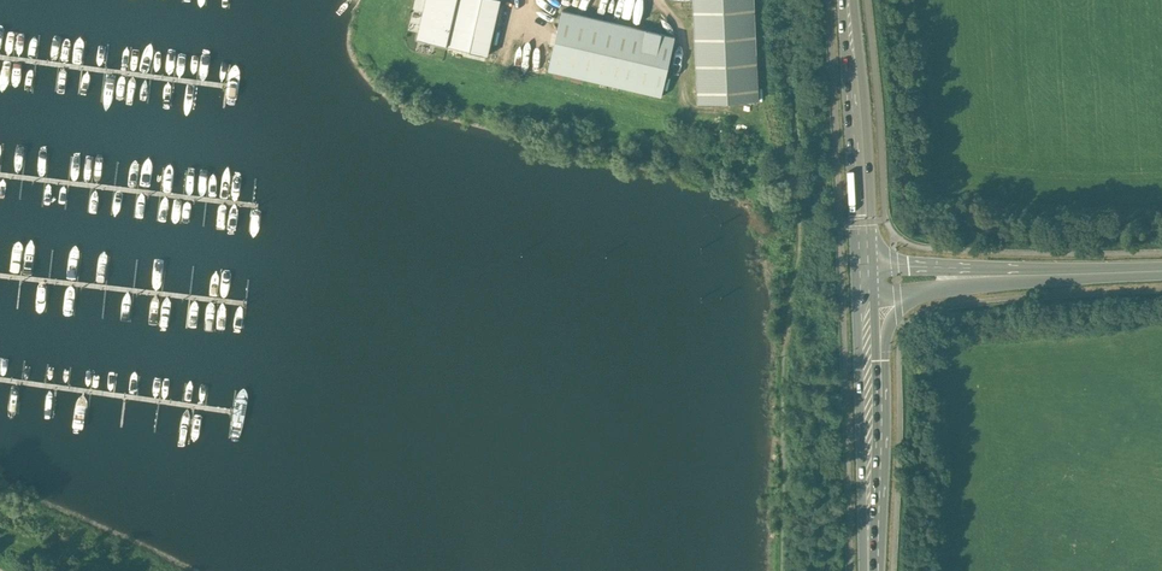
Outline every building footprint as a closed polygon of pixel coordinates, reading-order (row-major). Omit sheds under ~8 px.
[(420,37),(493,51),(502,0),(427,0),(420,37)] [(698,101),(758,98),(754,0),(694,0),(698,101)] [(675,35),(562,9),(549,68),(662,94),(675,35)]
